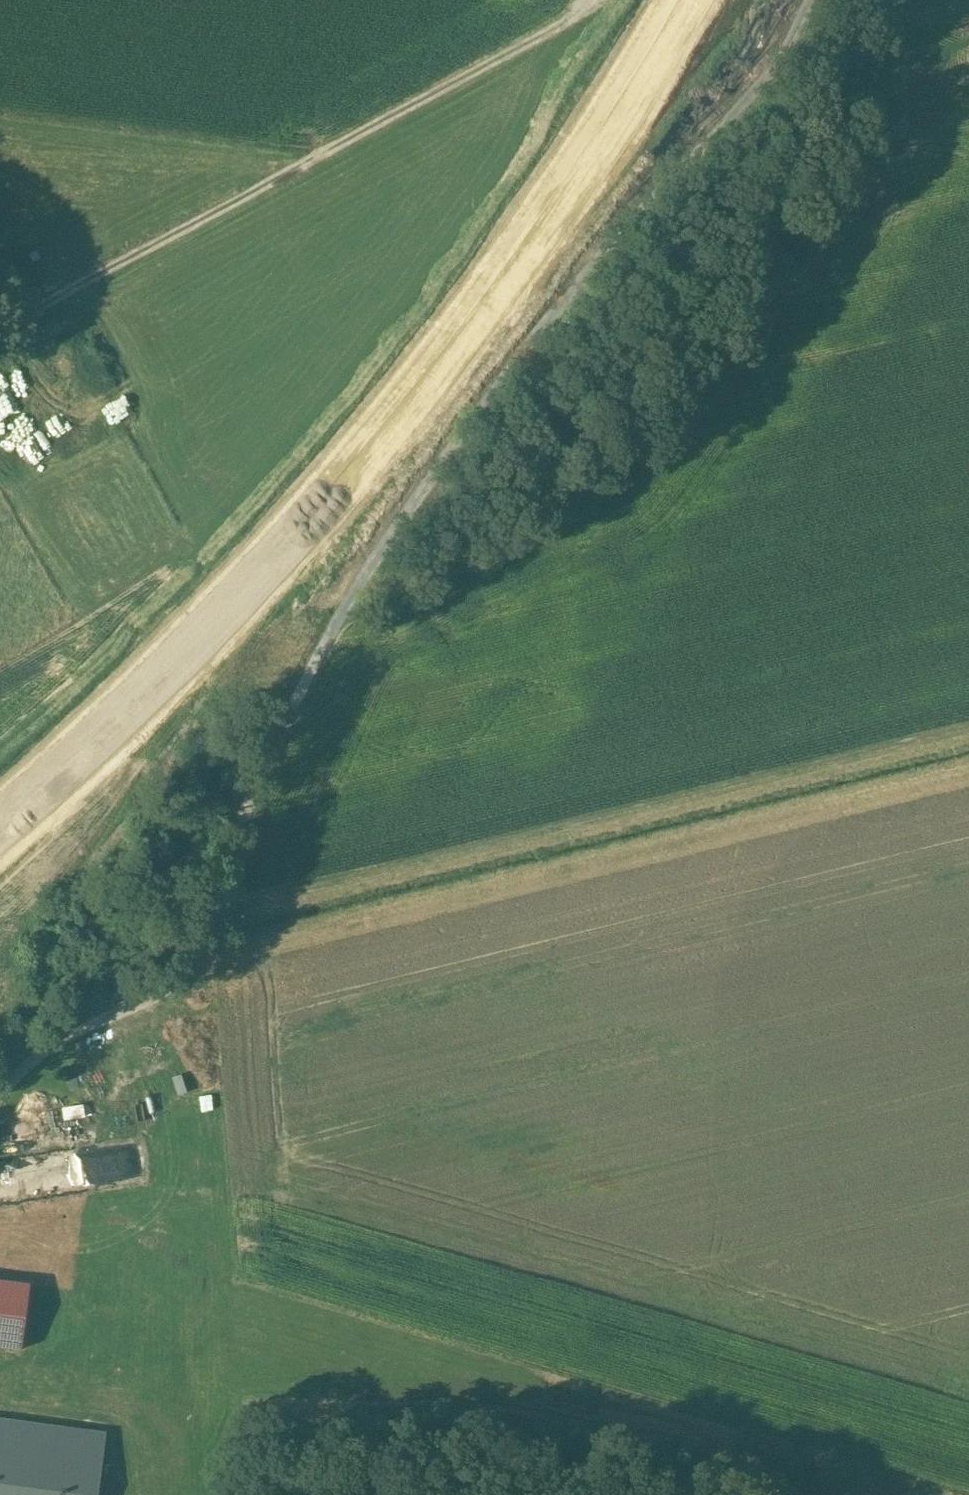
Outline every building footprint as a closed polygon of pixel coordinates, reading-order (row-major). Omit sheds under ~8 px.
[(61,1109),(63,1122),(85,1119),(83,1106),(61,1109)] [(130,1143),(49,1158),(55,1190),(136,1174),(130,1143)] [(29,1284),(0,1280),(0,1346),(19,1349),(29,1284)] [(0,1419),(0,1494),(96,1494),(105,1433),(0,1419)]
